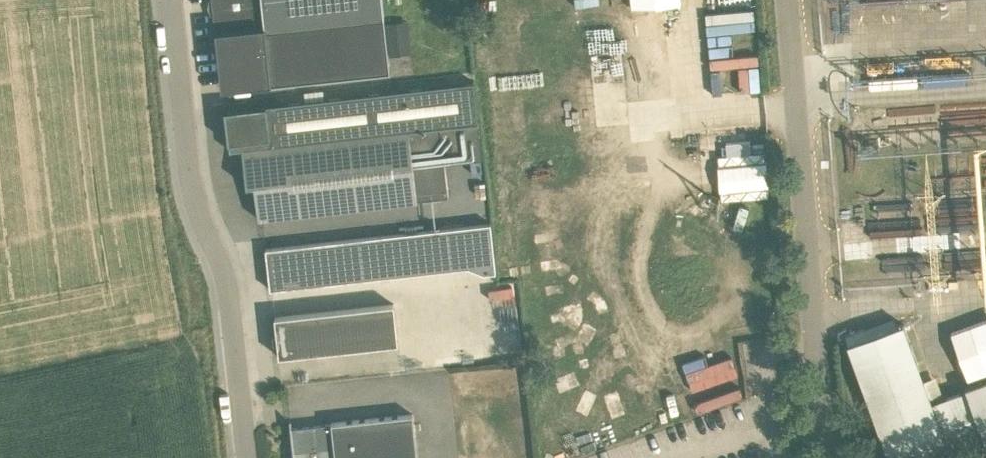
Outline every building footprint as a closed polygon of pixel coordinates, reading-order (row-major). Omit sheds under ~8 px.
[(223,90),(392,70),(385,18),(384,0),(213,0),(223,90)] [(713,65),(735,64),(737,88),(758,87),(757,54),(712,56),(713,65)] [(483,157),(476,101),(474,81),(225,110),(229,142),(230,151),(243,149),(247,186),(249,185),(255,184),(259,219),(419,200),(418,198),(449,195),(445,162),(483,157)] [(722,197),(769,195),(767,161),(752,162),(750,139),(725,140),(726,154),(720,155),(722,197)] [(491,223),(387,235),(266,248),(271,289),(473,267),(484,272),(496,271),(491,223)] [(395,304),(276,316),(280,356),(399,343),(395,304)] [(965,388),(966,390),(933,403),(904,324),(898,326),(895,318),(845,336),(890,457),(947,457),(952,456),(951,455),(985,442),(985,444),(985,380),(965,388)] [(965,329),(981,373),(985,372),(985,321),(965,329)] [(691,389),(697,409),(744,395),(738,375),(691,389)] [(332,423),(332,424),(291,428),(295,457),(418,457),(414,414),(332,423)]
